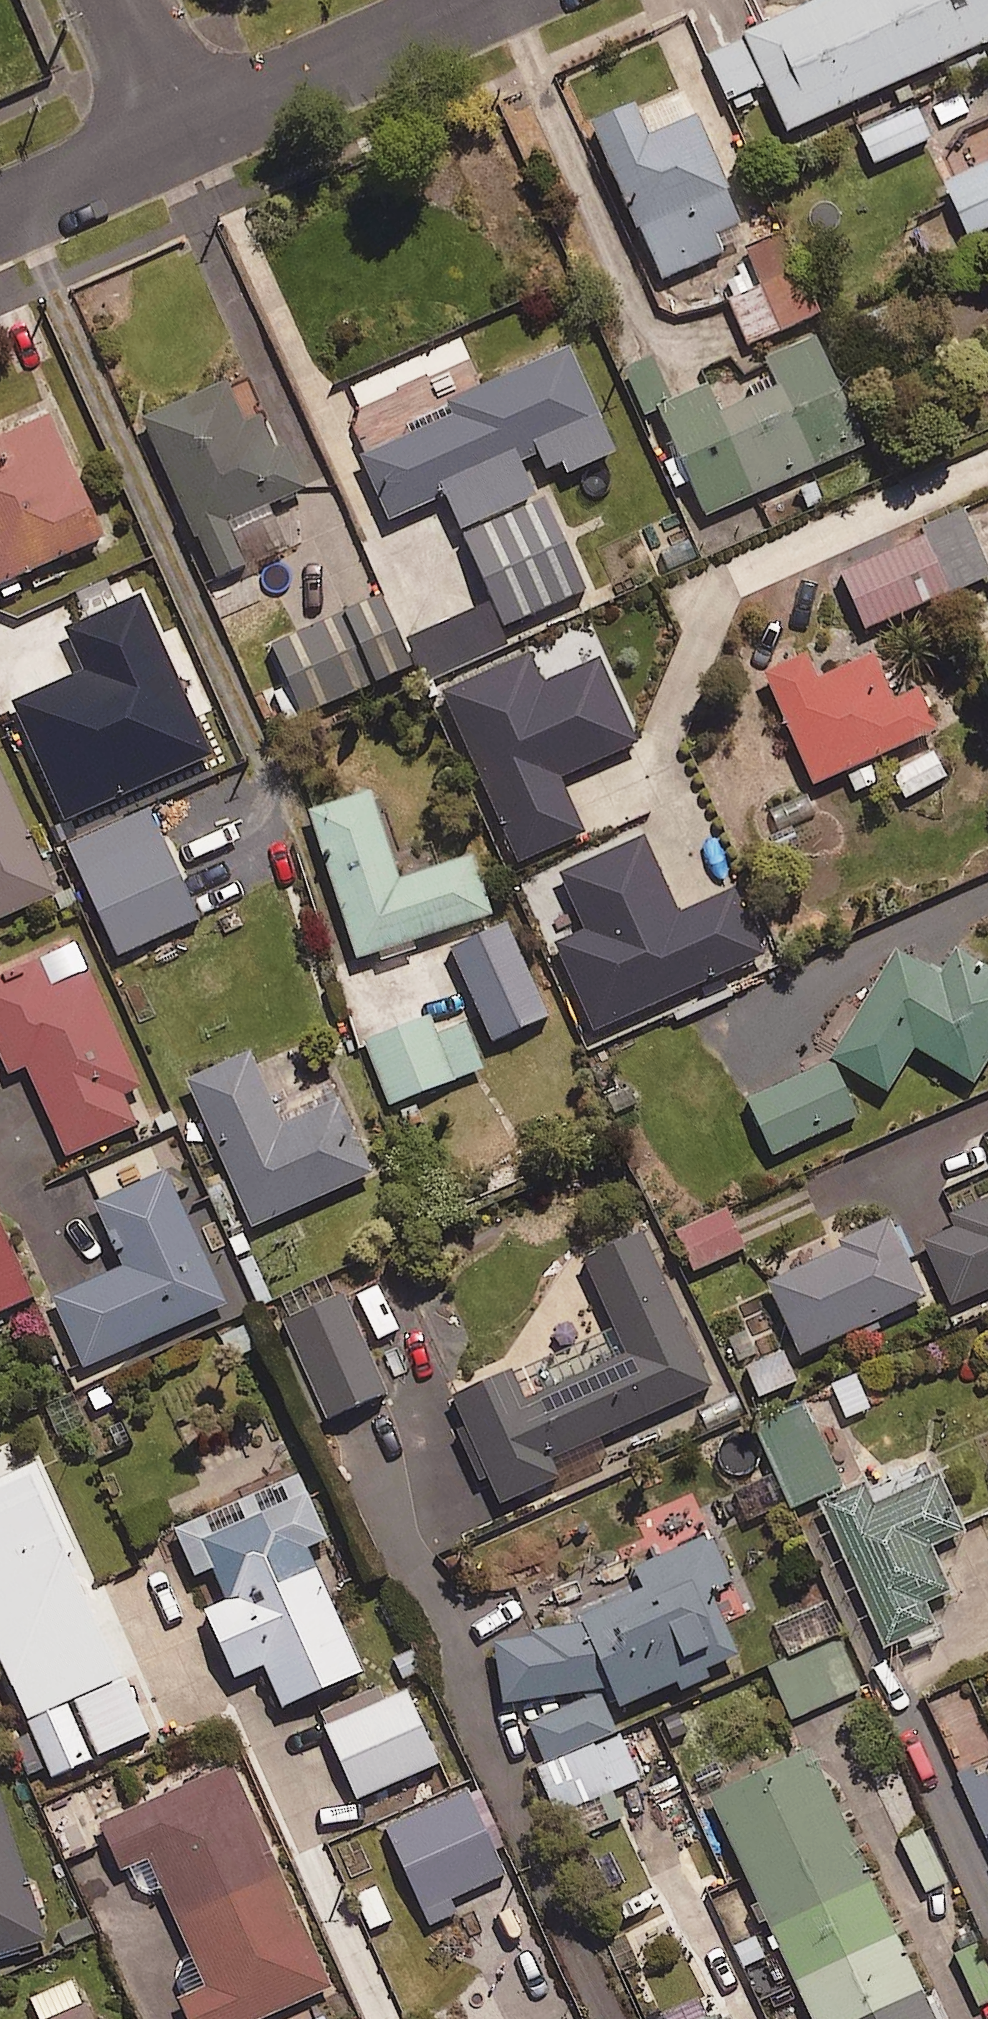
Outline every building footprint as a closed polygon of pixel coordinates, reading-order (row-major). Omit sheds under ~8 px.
[(737,33),(782,133),(987,41),(987,0),(810,0),(737,33)] [(629,106),(585,125),(631,230),(725,189),(692,114),(642,136),(629,106)] [(930,140),(916,109),(862,134),(877,165),(930,140)] [(942,183),(965,235),(987,225),(987,163),(942,183)] [(821,315),(788,236),(748,253),(764,291),(733,303),(750,344),(821,315)] [(859,447),(811,338),(762,360),(774,387),(714,414),(701,386),(654,407),(703,516),(859,447)] [(600,430),(564,349),(442,402),(448,417),(355,457),(384,523),(600,430)] [(221,381),(135,419),(208,580),(240,566),(221,523),(297,489),(278,448),(269,452),(253,416),(239,422),(221,381)] [(49,410),(0,431),(0,579),(103,535),(49,410)] [(414,669),(384,599),(271,647),(286,681),(263,691),(278,727),(414,669)] [(477,609),(408,639),(425,679),(495,650),(477,609)] [(801,656),(758,675),(808,787),(932,732),(914,691),(888,702),(867,656),(812,681),(801,656)] [(561,751),(511,773),(561,884),(595,869),(602,885),(634,871),(626,855),(685,828),(648,748),(599,770),(604,781),(580,792),(561,751)] [(951,779),(939,752),(894,772),(906,799),(951,779)] [(56,891),(0,766),(0,916),(56,891)] [(365,793),(303,814),(352,961),(489,916),(469,856),(394,880),(365,793)] [(200,920),(148,807),(69,844),(121,957),(200,920)] [(548,1019),(508,927),(453,950),(493,1043),(548,1019)] [(949,951),(934,976),(892,950),(824,1061),(883,1096),(910,1050),(968,1085),(987,1052),(987,974),(949,951)] [(38,957),(0,973),(0,1053),(8,1071),(25,1063),(65,1154),(138,1122),(124,1092),(140,1085),(88,967),(50,984),(38,957)] [(482,1071),(459,1012),(368,1046),(391,1106),(482,1071)] [(280,1119),(248,1047),(186,1075),(251,1223),(372,1169),(338,1094),(280,1119)] [(224,1300),(164,1167),(92,1199),(121,1263),(52,1294),(84,1363),(224,1300)] [(946,1216),(952,1228),(920,1243),(949,1308),(987,1290),(987,1198),(946,1216)] [(743,1250),(724,1211),(678,1233),(697,1272),(743,1250)] [(888,1214),(840,1236),(844,1244),(767,1279),(800,1351),(925,1294),(888,1214)] [(0,1224),(0,1313),(31,1300),(0,1224)] [(712,1381),(642,1227),(583,1254),(626,1349),(523,1395),(510,1366),(452,1392),(500,1499),(558,1472),(550,1454),(712,1381)] [(386,1397),(344,1301),(288,1326),(331,1421),(386,1397)] [(797,1384),(785,1354),(749,1370),(761,1399),(797,1384)] [(861,1377),(832,1390),(846,1424),(875,1411),(861,1377)] [(842,1484),(808,1403),(766,1420),(800,1501),(842,1484)] [(298,1467),(171,1523),(193,1573),(211,1565),(226,1598),(204,1607),(234,1673),(263,1660),(282,1703),(363,1667),(308,1543),(328,1534),(298,1467)] [(863,1479),(820,1499),(885,1644),(934,1622),(924,1598),(949,1587),(929,1542),(962,1527),(937,1471),(873,1500),(863,1479)] [(731,1579),(710,1531),(634,1565),(643,1586),(581,1614),(584,1621),(532,1628),(533,1636),(497,1641),(505,1699),(610,1684),(620,1705),(741,1651),(713,1588),(731,1579)] [(839,1636),(826,1604),(777,1625),(791,1657),(839,1636)] [(861,1689),(838,1640),(771,1672),(793,1721),(861,1689)] [(150,1735),(125,1682),(28,1726),(53,1780),(150,1735)] [(639,1781),(601,1694),(530,1726),(568,1812),(639,1781)] [(439,1765),(407,1695),(327,1730),(359,1801),(439,1765)] [(710,1790),(815,2018),(937,2018),(810,1744),(710,1790)] [(99,1821),(119,1868),(148,1855),(206,1983),(176,1997),(186,2018),(256,2018),(331,1986),(230,1762),(99,1821)] [(903,1772),(876,1783),(898,1835),(925,1824),(903,1772)] [(505,1877),(465,1791),(386,1827),(432,1927),(455,1916),(449,1902),(505,1877)] [(46,1937),(0,1793),(0,1951),(46,1937)] [(97,1845),(76,1799),(48,1812),(69,1858),(97,1845)] [(929,1836),(905,1847),(927,1896),(950,1885),(929,1836)] [(955,1956),(979,2008),(987,2004),(987,1969),(977,1946),(955,1956)] [(45,2018),(93,2018),(86,2001),(45,2018)]
